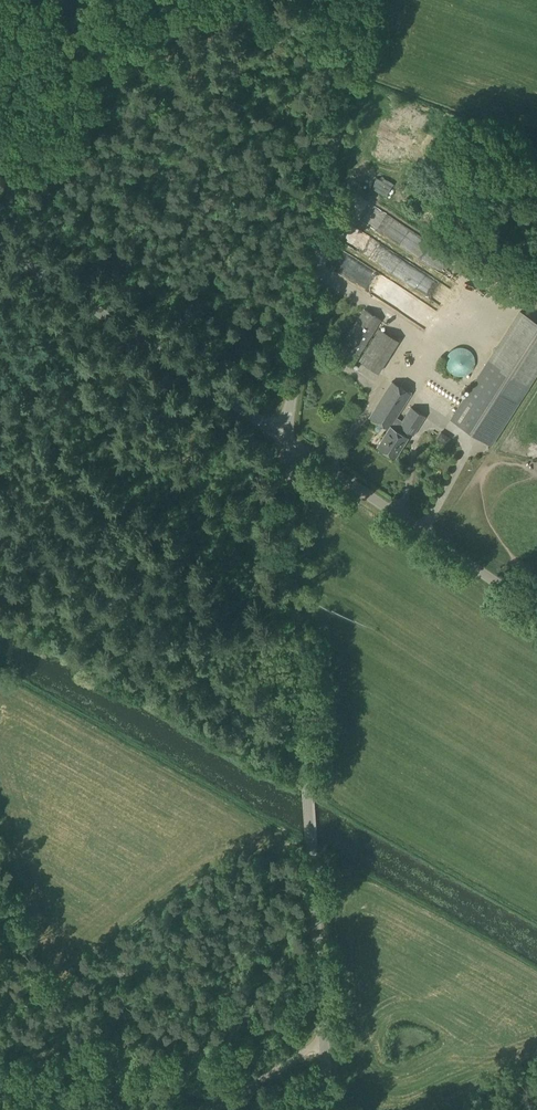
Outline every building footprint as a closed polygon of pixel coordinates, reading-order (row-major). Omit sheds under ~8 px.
[(362,215),(377,226),(385,215),(370,204),(362,215)] [(496,275),(487,283),(494,291),(503,283),(496,275)] [(377,296),(431,328),(440,314),(386,281),(377,296)] [(351,367),(381,320),(364,309),(334,356),(351,367)] [(528,388),(536,374),(536,324),(521,314),(450,421),(489,446),(528,388)] [(378,373),(399,341),(379,328),(358,361),(378,373)] [(460,376),(462,376),(465,376),(467,375),(469,373),(471,372),(472,370),(474,367),(474,365),(475,363),(475,360),(474,358),(473,356),(472,353),(471,351),(469,350),(466,349),(464,348),(461,347),(459,347),(456,348),(454,349),(451,350),(450,352),(448,354),(447,357),(446,359),(446,362),(446,364),(447,367),(448,369),(449,371),(451,373),(453,374),(455,375),(457,376),(460,376)] [(431,386),(459,406),(462,400),(434,381),(431,386)] [(401,420),(396,417),(411,394),(392,382),(369,417),(388,429),(377,446),(394,458),(408,437),(400,432),(402,428),(414,435),(425,416),(410,407),(401,420)]
